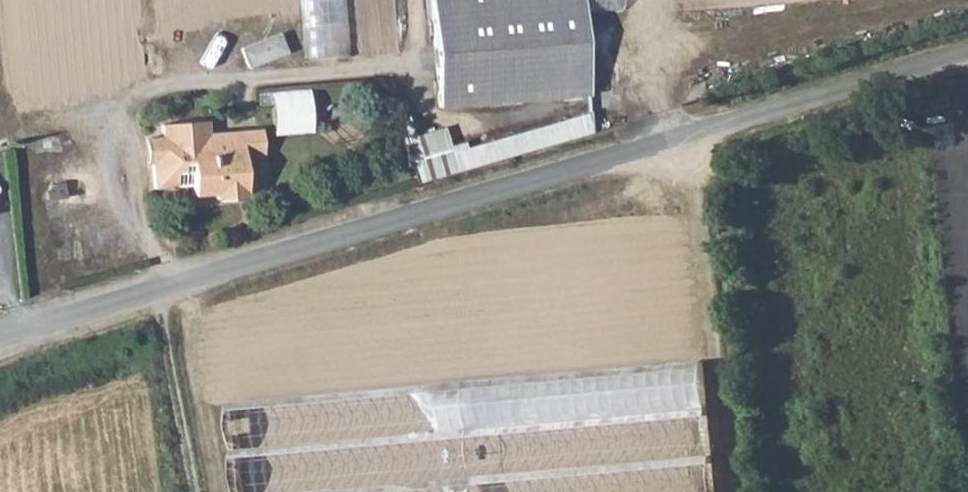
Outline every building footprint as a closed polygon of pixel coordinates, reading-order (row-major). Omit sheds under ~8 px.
[(497,86),(586,79),(578,0),(428,0),(438,112),(498,107),(497,86)] [(586,79),(497,86),(498,107),(588,98),(586,79)] [(260,100),(276,100),(275,131),(313,132),(313,89),(261,88),(260,100)] [(407,134),(418,178),(596,131),(590,110),(453,146),(447,123),(407,134)] [(160,140),(148,141),(148,153),(154,153),(154,158),(149,161),(149,163),(151,188),(189,184),(190,195),(214,193),(215,197),(239,195),(239,191),(243,191),(242,166),(263,165),(261,127),(227,130),(220,139),(213,139),(206,133),(205,121),(165,124),(159,125),(159,126),(160,140)] [(61,182),(50,183),(51,199),(62,199),(61,182)] [(240,491),(712,491),(702,366),(233,405),(240,491)]
